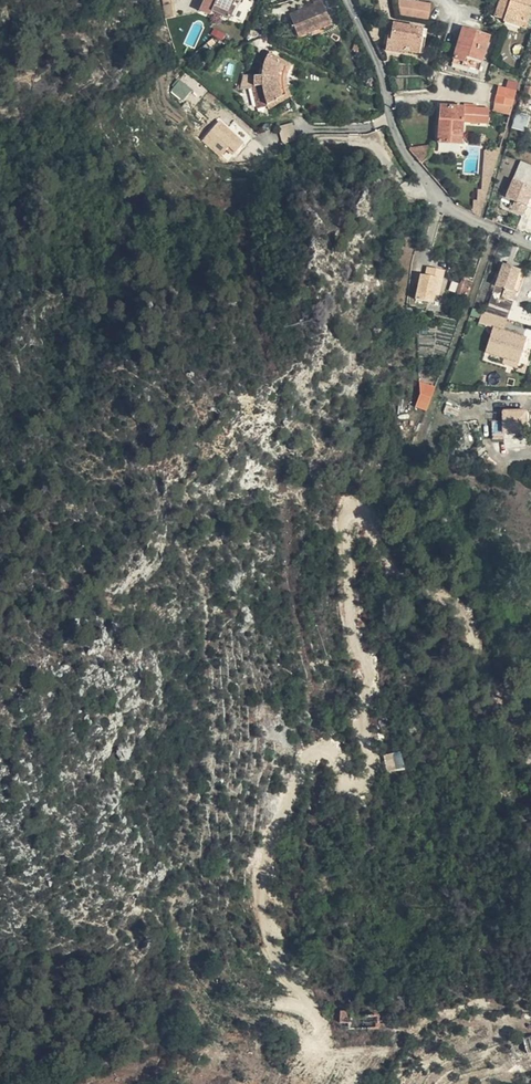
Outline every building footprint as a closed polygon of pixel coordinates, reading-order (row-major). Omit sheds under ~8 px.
[(166,7),(165,0),(155,0),(156,11),(166,7)] [(222,0),(194,0),(191,7),(201,12),(203,9),(220,16),(225,6),(223,4),(220,3),(222,0)] [(287,29),(307,1),(307,0),(298,0),(277,10),(287,29)] [(307,1),(313,19),(320,16),(312,0),(307,0),(307,1)] [(402,14),(430,19),(433,3),(415,0),(400,0),(402,14)] [(524,20),(527,20),(530,9),(530,0),(503,0),(498,16),(507,19),(509,14),(524,20)] [(313,19),(307,1),(287,29),(288,31),(313,19)] [(509,14),(507,19),(523,25),(524,20),(509,14)] [(253,29),(256,22),(248,20),(246,27),(253,29)] [(382,37),(380,47),(398,49),(398,47),(412,49),(415,33),(410,32),(411,24),(387,20),(384,37),(382,37)] [(461,60),(472,26),(455,22),(454,24),(451,23),(446,41),(450,42),(447,57),(461,60)] [(415,33),(412,49),(417,49),(420,25),(411,24),(410,32),(415,33)] [(482,29),(472,26),(461,60),(473,63),(482,29)] [(257,72),(258,65),(266,53),(261,51),(260,52),(258,57),(257,62),(256,67),(255,72),(257,72)] [(258,65),(257,72),(257,91),(258,92),(260,97),(262,101),(264,105),(286,91),(284,88),(283,84),(282,80),(282,76),(281,72),(282,68),(283,65),(284,61),(266,53),(258,65)] [(255,72),(247,73),(248,75),(248,82),(256,82),(257,91),(257,72),(255,72)] [(238,73),(244,83),(248,82),(248,75),(238,73)] [(179,80),(170,91),(182,101),(191,90),(179,80)] [(256,82),(248,82),(244,83),(250,100),(257,91),(256,82)] [(512,103),(515,93),(515,87),(500,82),(495,98),(512,103)] [(258,92),(257,91),(250,100),(253,106),(262,101),(260,97),(258,92)] [(435,118),(446,118),(450,96),(445,95),(444,99),(436,99),(435,118)] [(459,115),(471,116),(474,102),(453,100),(453,96),(450,96),(446,118),(435,118),(433,136),(457,138),(459,115)] [(486,103),(474,102),(471,116),(484,117),(486,103)] [(530,116),(516,112),(511,128),(525,132),(530,116)] [(170,127),(176,134),(190,123),(184,116),(176,122),(177,123),(170,127)] [(202,125),(196,132),(210,145),(217,138),(223,144),(228,138),(209,119),(202,125)] [(430,156),(430,143),(411,145),(424,160),(430,156)] [(490,159),(498,159),(502,148),(498,148),(499,144),(495,143),(494,147),(488,146),(486,164),(490,164),(490,159)] [(480,196),(487,196),(498,159),(490,159),(490,164),(486,164),(484,186),(481,185),(480,196)] [(519,162),(504,197),(512,202),(509,210),(521,216),(530,193),(530,167),(519,162)] [(521,216),(528,219),(530,212),(530,193),(521,216)] [(481,215),(487,196),(480,196),(476,196),(474,212),(479,215),(481,215)] [(439,278),(442,278),(444,271),(428,268),(426,275),(422,275),(418,300),(435,303),(436,293),(439,278)] [(515,300),(511,298),(518,277),(500,271),(492,293),(499,295),(498,298),(501,299),(499,304),(490,300),(484,319),(505,326),(511,308),(515,300)] [(524,279),(518,277),(511,298),(515,300),(516,300),(524,279)] [(454,298),(465,302),(471,286),(461,283),(459,288),(457,288),(454,298)] [(505,327),(481,318),(477,329),(501,338),(505,327)] [(420,383),(420,396),(431,401),(435,389),(420,383)] [(427,413),(431,401),(420,396),(416,409),(427,413)] [(529,410),(505,410),(506,433),(530,433),(529,410)] [(529,592),(526,595),(521,599),(530,609),(530,593),(529,592)] [(395,762),(412,758),(411,755),(408,742),(392,747),(395,762)] [(344,1000),(336,997),(332,1011),(340,1013),(344,1000)]
